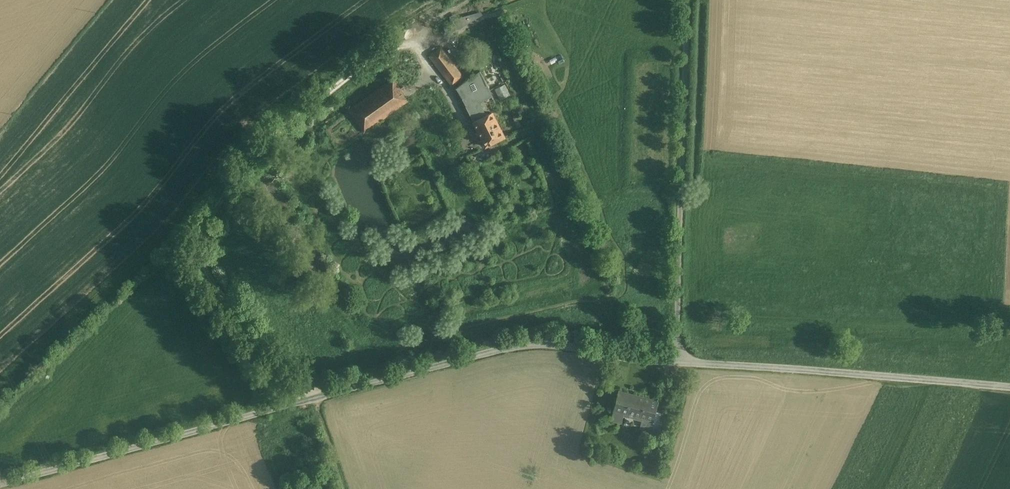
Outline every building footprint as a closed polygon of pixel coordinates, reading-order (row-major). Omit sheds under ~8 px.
[(442,49),(432,56),(438,65),(448,57),(442,49)] [(463,77),(448,57),(438,65),(453,85),(463,77)] [(480,103),(493,97),(481,71),(457,87),(473,122),(486,115),(480,103)] [(393,80),(350,110),(364,130),(408,101),(393,80)] [(503,137),(492,113),(486,115),(473,122),(485,146),(503,137)] [(658,401),(618,391),(611,419),(622,421),(624,414),(642,418),(653,421),(656,410),(658,401)] [(665,412),(656,410),(653,421),(651,429),(664,432),(667,420),(663,419),(665,412)] [(653,421),(642,418),(640,426),(651,429),(653,421)]
